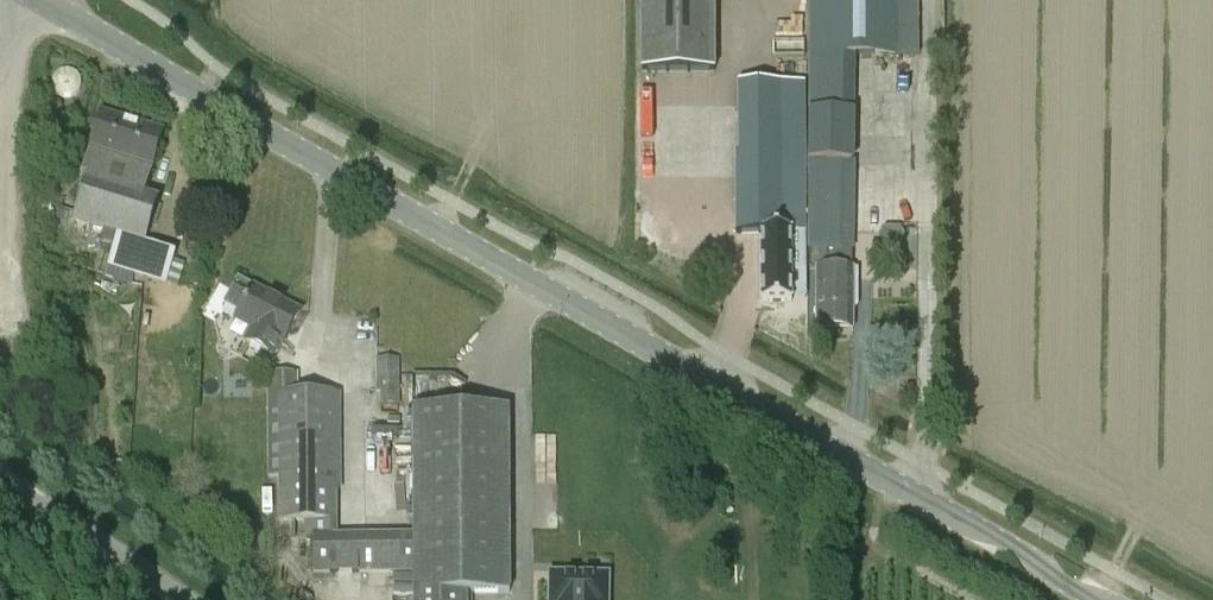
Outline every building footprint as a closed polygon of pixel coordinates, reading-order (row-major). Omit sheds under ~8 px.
[(641,73),(713,73),(713,0),(640,0),(641,73)] [(857,308),(858,268),(853,268),(854,253),(855,165),(854,114),(855,59),(896,58),(896,57),(917,57),(917,19),(946,20),(946,0),(808,0),(808,59),(807,251),(809,251),(811,251),(811,269),(815,269),(815,330),(852,330),(853,311),(857,308)] [(804,57),(804,39),(771,40),(771,58),(804,57)] [(735,234),(761,234),(762,303),(790,302),(790,254),(799,254),(800,234),(805,233),(805,140),(806,140),(804,83),(778,84),(779,153),(735,154),(735,234)] [(116,235),(107,266),(105,275),(102,284),(120,288),(123,281),(136,284),(138,276),(166,286),(167,283),(177,286),(184,263),(174,260),(177,251),(145,242),(160,200),(145,195),(153,172),(151,171),(163,131),(102,113),(90,152),(89,152),(78,182),(85,183),(72,221),(116,235)] [(253,288),(237,279),(222,305),(239,313),(234,322),(249,330),(244,340),(275,358),(281,347),(300,313),(253,288)] [(400,358),(375,360),(375,393),(399,393),(400,358)] [(336,492),(341,492),(340,393),(277,393),(278,522),(337,521),(336,492)] [(412,410),(414,599),(466,599),(466,595),(508,595),(507,409),(412,410)] [(400,535),(358,536),(359,575),(400,574),(400,535)] [(358,536),(332,536),(332,537),(312,538),(313,576),(359,575),(358,536)] [(547,599),(608,599),(608,581),(547,579),(547,599)]
